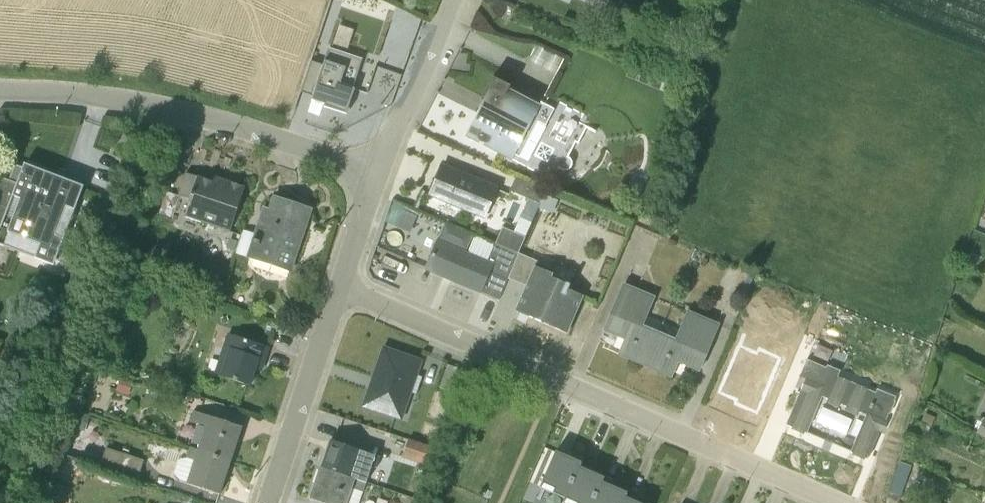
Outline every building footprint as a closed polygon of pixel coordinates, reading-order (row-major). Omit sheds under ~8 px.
[(361,63),(328,52),(323,69),(310,65),(300,96),(313,100),(311,104),(345,115),(361,63)] [(491,81),(464,140),(478,148),(479,147),(483,148),(482,150),(511,165),(514,160),(519,161),(537,126),(545,130),(553,113),(540,106),(539,108),(508,93),(509,90),(491,81)] [(428,198),(485,224),(499,192),(441,167),(428,198)] [(83,190),(25,168),(24,172),(16,169),(10,185),(1,181),(0,184),(0,247),(54,268),(83,190)] [(211,187),(185,177),(178,198),(189,203),(184,220),(230,236),(245,191),(213,180),(211,187)] [(545,193),(516,180),(509,194),(528,203),(513,236),(502,231),(495,247),(518,257),(545,193)] [(557,204),(543,198),(537,211),(551,218),(557,204)] [(248,262),(249,259),(290,273),(310,214),(274,202),(269,215),(264,213),(256,238),(244,234),(236,258),(248,262)] [(394,205),(385,225),(410,236),(419,215),(394,205)] [(445,228),(438,241),(465,253),(471,240),(445,228)] [(436,243),(424,269),(453,282),(452,284),(498,304),(508,282),(518,257),(495,247),(494,249),(475,241),(474,242),(473,242),(467,255),(436,243)] [(514,314),(566,337),(583,300),(567,294),(569,289),(551,282),(552,278),(537,271),(538,266),(518,257),(508,282),(525,290),(514,314)] [(642,329),(655,301),(622,287),(602,334),(623,343),(616,359),(644,370),(658,336),(642,329)] [(658,336),(644,370),(671,381),(677,367),(698,375),(719,328),(686,314),(674,343),(658,336)] [(228,337),(215,376),(250,389),(256,373),(262,374),(270,351),(228,337)] [(421,364),(384,351),(363,409),(401,422),(421,364)] [(798,381),(803,383),(784,428),(790,431),(790,433),(802,438),(803,436),(805,437),(820,400),(818,399),(822,389),(819,388),(824,371),(804,363),(798,381)] [(865,418),(849,455),(866,463),(878,436),(881,436),(894,401),(875,392),(873,396),(836,380),(838,374),(825,369),(824,371),(819,388),(822,389),(818,399),(820,400),(826,403),(825,407),(837,412),(839,408),(844,410),(843,414),(856,419),(857,416),(865,418)] [(242,430),(193,414),(190,424),(205,429),(198,452),(232,464),(242,430)] [(916,425),(911,434),(924,439),(933,421),(923,416),(919,426),(916,425)] [(982,421),(974,436),(984,442),(984,422),(982,421)] [(330,442),(322,470),(366,486),(371,469),(376,471),(379,459),(330,442)] [(433,451),(407,442),(401,460),(427,468),(433,451)] [(198,452),(190,449),(186,461),(178,463),(174,476),(179,482),(187,485),(186,486),(220,498),(232,464),(198,452)] [(138,480),(144,463),(106,451),(101,468),(138,480)] [(564,502),(580,467),(571,463),(570,465),(553,458),(538,491),(564,502)] [(889,496),(898,499),(909,469),(898,466),(897,466),(889,496)] [(311,501),(318,502),(360,502),(366,486),(322,470),(311,501)] [(603,481),(579,470),(564,502),(592,502),(603,481)] [(601,485),(593,502),(622,502),(625,496),(601,485)]
